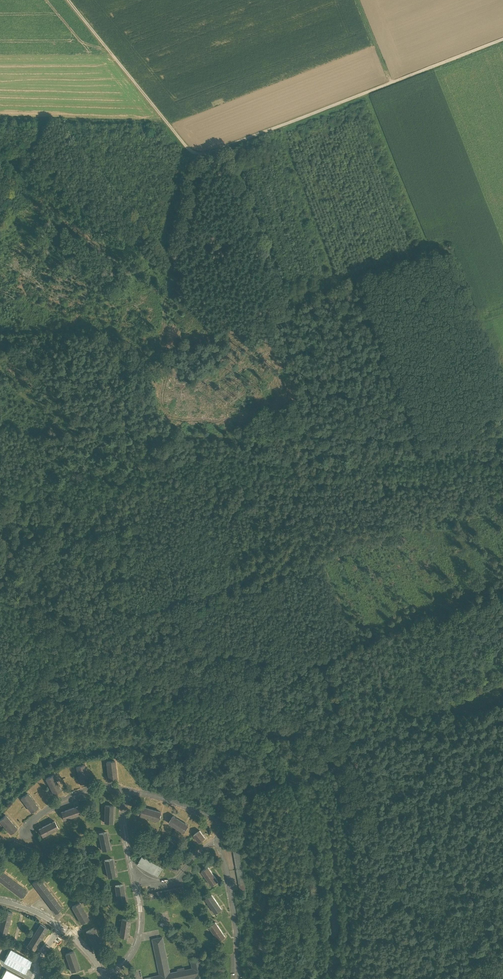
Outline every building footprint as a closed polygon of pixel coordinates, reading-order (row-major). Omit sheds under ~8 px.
[(115,759),(105,760),(107,779),(117,777),(115,759)] [(84,763),(75,765),(80,783),(89,781),(84,763)] [(46,776),(52,794),(61,790),(54,773),(46,776)] [(31,812),(39,806),(27,792),(20,797),(31,812)] [(113,822),(114,805),(105,804),(105,822),(113,822)] [(78,805),(60,811),(63,820),(81,814),(78,805)] [(142,806),(140,816),(159,820),(161,811),(142,806)] [(0,818),(0,822),(10,834),(18,827),(5,813),(0,818)] [(184,832),(189,824),(173,814),(168,822),(184,832)] [(54,820),(38,828),(42,837),(59,828),(54,820)] [(198,843),(205,837),(200,829),(192,835),(198,843)] [(101,850),(110,849),(108,831),(98,832),(101,850)] [(158,876),(163,867),(142,855),(137,864),(158,876)] [(104,860),(107,877),(116,875),(113,858),(104,860)] [(174,861),(168,866),(172,870),(177,865),(174,861)] [(201,870),(210,885),(218,881),(209,865),(201,870)] [(27,889),(0,870),(0,881),(22,897),(27,889)] [(62,908),(41,877),(33,882),(54,913),(62,908)] [(123,883),(114,885),(117,902),(126,901),(123,883)] [(212,893),(205,898),(215,913),(222,908),(212,893)] [(80,901),(72,905),(80,923),(89,919),(80,901)] [(0,923),(0,935),(6,937),(12,912),(3,910),(0,923)] [(127,937),(131,919),(122,918),(119,935),(127,937)] [(208,925),(217,939),(224,934),(216,921),(208,925)] [(36,950),(47,927),(39,923),(28,946),(36,950)] [(94,927),(86,931),(92,945),(101,941),(94,927)] [(191,959),(192,968),(184,970),(184,968),(177,969),(178,971),(170,973),(162,937),(152,939),(160,975),(152,977),(153,978),(182,978),(194,977),(195,978),(205,978),(200,957),(191,959)] [(71,971),(80,968),(74,950),(65,953),(71,971)] [(12,978),(13,978),(42,978),(20,965),(12,978)]
